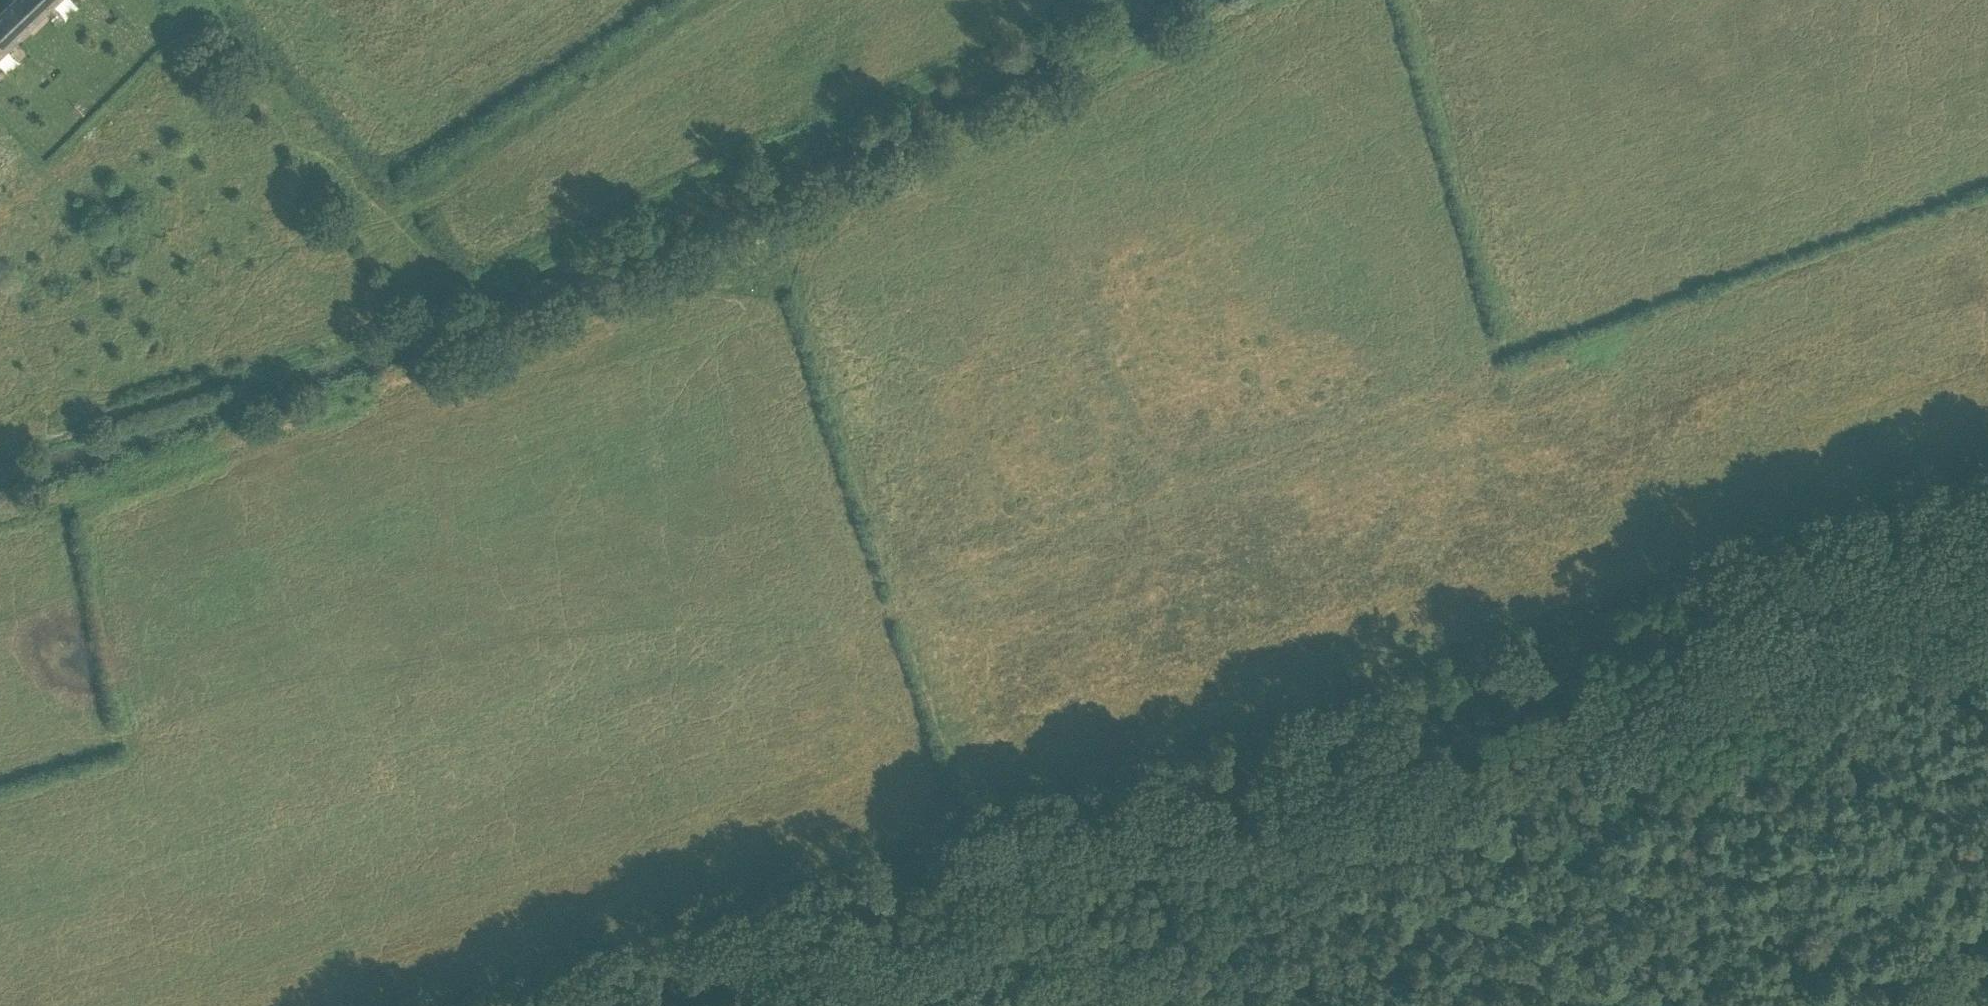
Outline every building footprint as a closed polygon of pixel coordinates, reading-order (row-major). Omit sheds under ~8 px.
[(0,15),(0,57),(58,0),(16,0),(0,15)]
